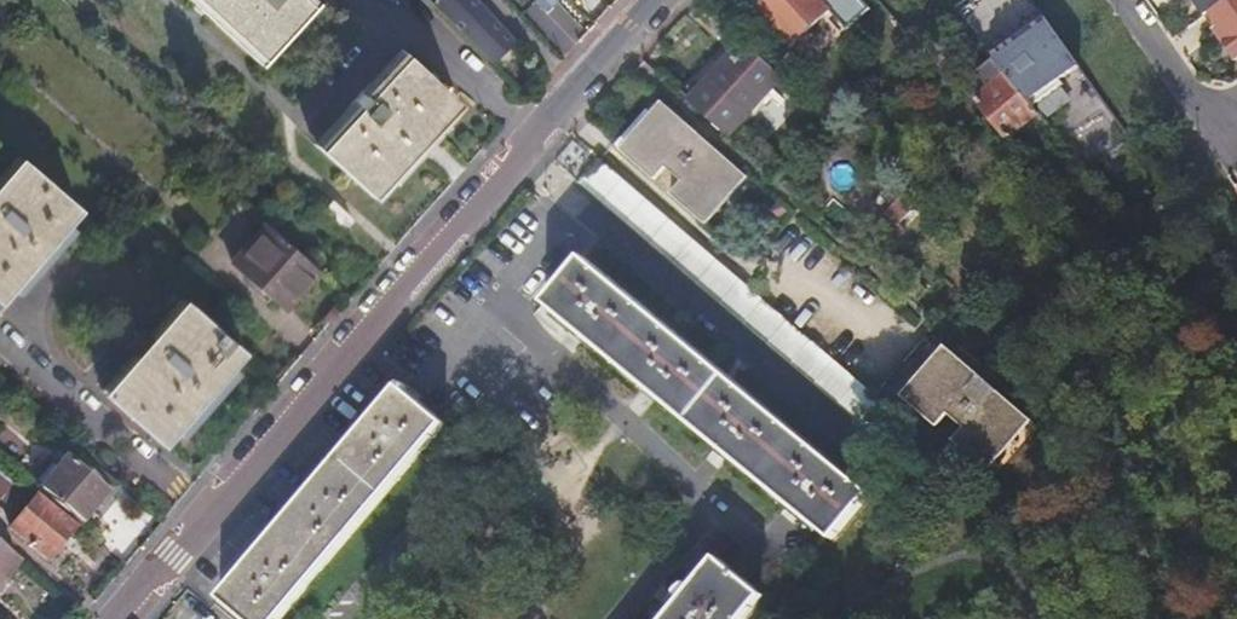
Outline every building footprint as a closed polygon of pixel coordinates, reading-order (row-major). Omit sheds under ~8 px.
[(261,55),(310,3),(306,0),(201,0),(261,55)] [(483,52),(493,61),(516,40),(492,14),(484,6),(479,0),(431,0),(483,52)] [(841,0),(771,0),(759,11),(792,47),(829,11),(847,29),(858,19),(841,0)] [(858,19),(868,10),(859,0),(841,0),(858,19)] [(1205,21),(1210,18),(1236,1),(1236,0),(1192,0),(1205,21)] [(1210,18),(1219,32),(1214,35),(1215,36),(1218,42),(1223,50),(1234,67),(1236,65),(1236,1),(1210,18)] [(1210,18),(1205,21),(1214,35),(1219,32),(1210,18)] [(1218,42),(1215,36),(1207,41),(1211,47),(1218,42)] [(742,42),(686,101),(725,136),(780,77),(742,42)] [(370,197),(457,101),(404,54),(373,88),(366,82),(343,108),(349,114),(317,149),(370,197)] [(1007,138),(1038,114),(1007,76),(994,60),(977,73),(990,89),(976,100),(1007,138)] [(738,174),(710,149),(700,159),(685,145),(694,135),(665,109),(661,112),(622,156),(651,183),(662,170),(678,184),(667,196),(696,223),(737,176),(738,174)] [(700,159),(710,149),(694,135),(685,145),(700,159)] [(865,398),(596,157),(594,159),(575,143),(570,150),(588,166),(575,182),(841,410),(881,444),(896,427),(887,418),(865,398)] [(79,210),(24,163),(0,191),(0,301),(0,302),(79,210)] [(129,209),(141,218),(152,204),(141,195),(129,209)] [(882,214),(868,228),(876,235),(885,243),(899,229),(904,234),(921,216),(900,195),(899,196),(882,214)] [(316,218),(336,236),(351,220),(329,202),(316,218)] [(289,307),(321,272),(264,222),(230,261),(265,292),(268,288),(289,307)] [(868,493),(582,257),(544,303),(829,538),(868,493)] [(164,444),(244,353),(187,304),(108,396),(164,444)] [(922,330),(880,380),(903,399),(943,350),(944,349),(922,330)] [(880,380),(865,398),(887,418),(901,400),(930,425),(942,412),(958,426),(947,439),(977,464),(1020,415),(1021,413),(990,387),(979,400),(963,387),(974,374),(944,349),(943,350),(903,399),(880,380)] [(979,400),(990,387),(974,374),(963,387),(979,400)] [(397,387),(220,598),(245,618),(278,618),(442,424),(397,387)] [(54,459),(35,483),(81,521),(103,494),(110,499),(118,489),(79,457),(74,462),(68,457),(62,465),(54,459)] [(49,559),(76,525),(38,493),(10,528),(49,559)] [(18,559),(0,544),(0,580),(18,559)] [(715,558),(664,618),(741,618),(760,596),(715,558)]
